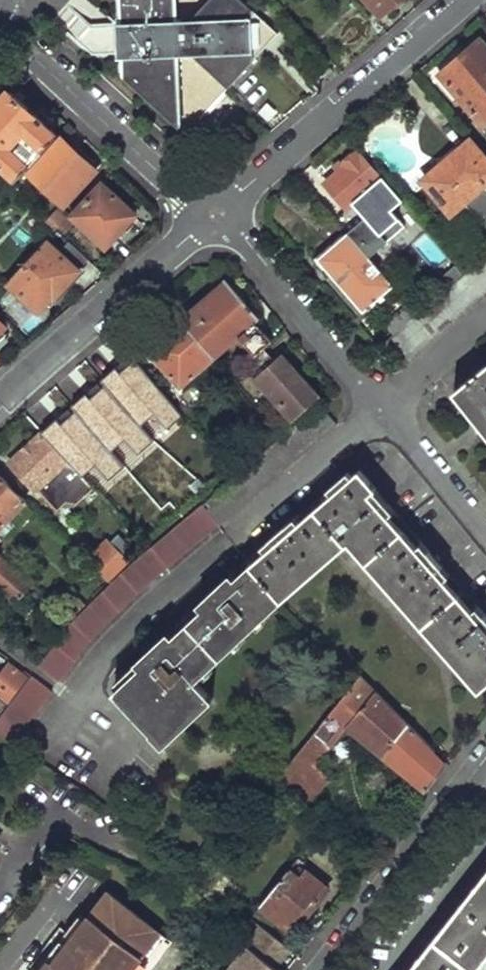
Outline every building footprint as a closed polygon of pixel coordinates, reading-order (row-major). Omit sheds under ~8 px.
[(181,0),(121,0),(124,77),(186,135),(279,31),(245,0),(205,0),(189,19),(183,18),(181,0)] [(379,13),(395,0),(368,0),(379,13)] [(114,53),(115,24),(76,22),(75,51),(114,53)] [(437,70),(483,122),(485,119),(485,50),(474,36),(437,70)] [(325,61),(313,72),(320,80),(332,70),(325,61)] [(9,90),(0,100),(0,161),(18,178),(58,136),(9,90)] [(422,175),(448,206),(485,173),(485,158),(467,136),(422,175)] [(62,140),(31,173),(64,203),(95,169),(62,140)] [(377,174),(353,147),(338,160),(336,157),(329,162),(333,168),(321,178),(343,203),(349,199),(361,213),(345,227),(346,229),(366,252),(401,223),(387,206),(398,198),(377,173),(377,174)] [(102,183),(74,216),(108,246),(136,214),(102,183)] [(53,205),(40,220),(52,231),(56,228),(66,217),(53,205)] [(346,229),(314,256),(360,309),(391,282),(366,252),(346,229)] [(46,239),(6,281),(39,310),(53,295),(57,297),(79,270),(46,239)] [(446,256),(433,267),(445,281),(458,270),(446,256)] [(224,279),(180,317),(209,353),(234,332),(251,351),(241,361),(289,416),(313,395),(276,350),(268,357),(257,345),(266,337),(250,318),(254,314),(224,279)] [(176,313),(142,343),(175,379),(171,383),(176,390),(191,377),(188,374),(211,354),(209,353),(180,317),(176,313)] [(451,387),(485,430),(485,359),(451,387)] [(98,375),(69,402),(105,444),(115,435),(103,423),(123,406),(98,375)] [(39,428),(8,457),(32,483),(33,482),(54,504),(63,495),(73,497),(87,482),(39,428)] [(247,560),(283,600),(343,544),(475,689),(485,678),(485,613),(482,608),(476,613),(435,567),(441,562),(426,546),(421,550),(366,489),(370,485),(354,467),(288,527),(282,521),(267,535),(271,539),(247,560)] [(21,496),(0,474),(0,519),(21,496)] [(67,622),(37,660),(59,676),(86,640),(107,618),(132,593),(213,520),(197,503),(115,574),(81,607),(67,622)] [(101,534),(80,557),(102,578),(121,557),(101,534)] [(5,590),(21,572),(0,555),(0,586),(5,590)] [(146,656),(112,687),(158,738),(208,693),(195,679),(283,600),(247,560),(223,583),(219,578),(203,592),(208,597),(160,640),(157,637),(142,651),(146,656)] [(66,592),(55,604),(67,614),(78,603),(66,592)] [(3,697),(23,671),(5,657),(0,664),(0,695),(3,697)] [(0,710),(0,730),(11,737),(51,685),(29,672),(0,710)] [(358,672),(270,780),(297,807),(326,777),(310,759),(335,733),(337,735),(344,728),(379,754),(394,736),(405,722),(358,672)] [(394,736),(379,754),(423,789),(443,765),(427,754),(431,749),(405,722),(394,736)] [(374,764),(361,781),(371,788),(384,771),(374,764)] [(281,872),(256,905),(283,925),(295,910),(302,915),(324,886),(290,860),(281,872)] [(485,949),(485,865),(404,969),(469,969),(485,949)] [(104,887),(69,933),(56,923),(26,960),(33,967),(39,969),(143,969),(168,938),(104,887)] [(257,925),(242,945),(272,967),(287,948),(257,925)] [(242,945),(223,969),(269,969),(272,967),(242,945)]
